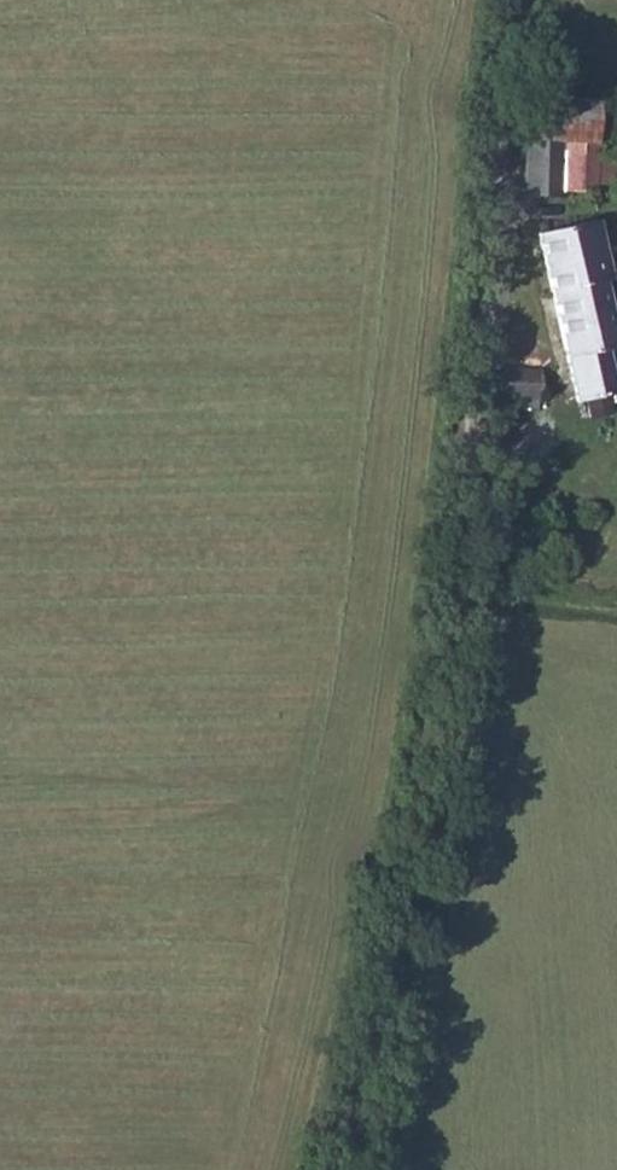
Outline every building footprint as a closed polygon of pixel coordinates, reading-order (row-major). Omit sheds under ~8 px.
[(593,100),(536,101),(536,137),(594,137),(594,124),(593,100)] [(530,137),(527,196),(561,196),(563,189),(594,189),(596,158),(596,145),(610,144),(609,125),(594,124),(594,137),(536,137),(530,137)] [(596,158),(594,189),(614,188),(615,156),(596,158)] [(599,218),(590,220),(594,232),(585,237),(588,246),(597,243),(608,277),(616,277),(599,218)] [(590,220),(541,236),(554,294),(600,280),(608,277),(597,243),(588,246),(585,237),(594,232),(590,220)] [(615,349),(600,280),(554,294),(579,408),(615,400),(614,392),(604,354),(615,349)] [(501,365),(497,396),(537,398),(539,369),(501,365)]
